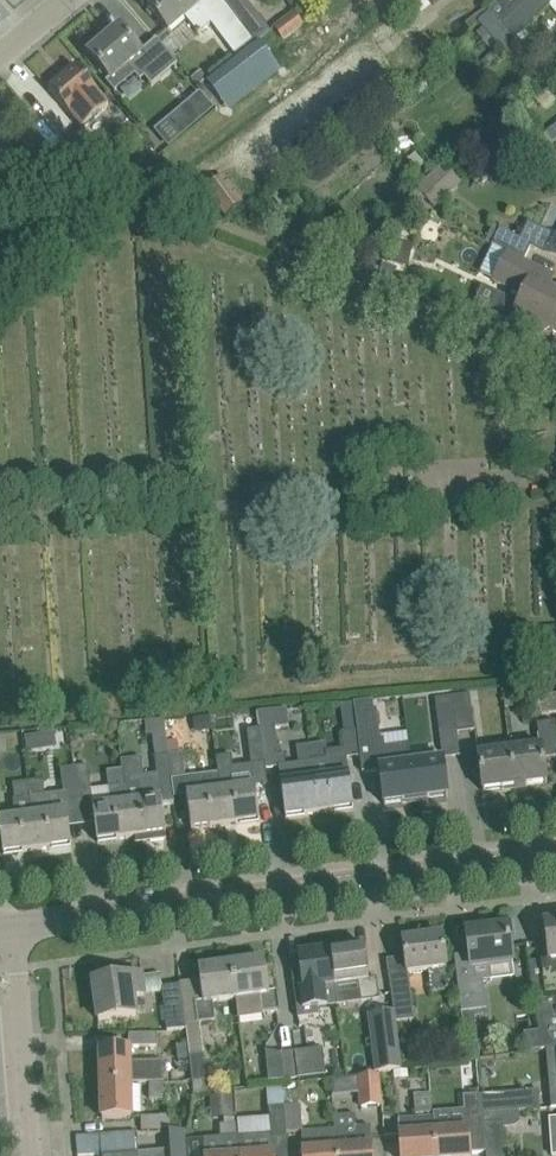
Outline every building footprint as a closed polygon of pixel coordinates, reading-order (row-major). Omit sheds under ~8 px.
[(147,7),(162,25),(168,31),(184,16),(198,33),(210,24),(234,54),(252,41),(240,26),(220,0),(215,0),(201,10),(193,0),(155,0),(147,7)] [(240,26),(252,41),(268,29),(250,4),(247,0),(220,0),(240,26)] [(515,9),(501,23),(488,9),(485,9),(465,24),(470,30),(478,23),(482,28),(476,33),(490,49),(496,43),(502,50),(517,36),(521,41),(528,35),(524,30),(529,25),(541,14),(549,6),(555,0),(525,0),(515,9)] [(525,0),(497,0),(488,9),(501,23),(515,9),(525,0)] [(296,15),(275,29),(283,41),(304,26),(296,15)] [(110,80),(106,83),(115,93),(135,75),(140,80),(143,77),(151,86),(178,64),(173,58),(157,40),(141,54),(120,30),(104,44),(101,40),(89,51),(92,54),(89,56),(110,80)] [(258,42),(207,83),(221,102),(273,61),(258,42)] [(49,91),(68,113),(82,129),(109,106),(92,85),(76,67),(49,91)] [(171,117),(184,133),(214,107),(201,92),(171,117)] [(555,142),(555,126),(543,135),(551,146),(555,142)] [(78,139),(56,157),(84,167),(96,172),(100,167),(94,159),(78,139)] [(413,188),(431,211),(462,186),(444,163),(413,188)] [(545,173),(541,180),(548,184),(552,178),(545,173)] [(220,174),(202,191),(224,215),(242,198),(220,174)] [(526,224),(519,239),(493,226),(485,243),(507,253),(524,261),(531,247),(555,258),(555,239),(526,224)] [(548,290),(554,277),(523,263),(524,261),(507,253),(493,282),(524,296),(521,302),(516,300),(515,302),(499,294),(487,319),(504,327),(506,323),(534,337),(540,326),(555,334),(555,294),(548,290)] [(382,264),(379,275),(393,280),(397,268),(382,264)] [(536,688),(503,691),(505,708),(531,706),(531,715),(555,713),(555,695),(549,696),(548,687),(536,688)] [(457,734),(475,731),(470,696),(451,698),(457,734)] [(440,736),(457,734),(451,698),(435,701),(440,736)] [(374,701),(352,704),(356,731),(358,747),(359,747),(360,757),(362,773),(380,771),(384,806),(416,801),(412,764),(409,744),(385,748),(384,739),(381,739),(377,710),(375,710),(374,701)] [(287,709),(258,711),(261,730),(262,744),(266,769),(279,767),(279,768),(285,819),(319,814),(315,778),(313,763),(285,767),(284,755),(278,756),(274,728),(289,726),(287,709)] [(538,727),(540,747),(509,751),(515,788),(547,784),(544,761),(555,760),(555,728),(555,724),(538,727)] [(261,730),(247,731),(252,770),(266,769),(262,744),(261,730)] [(327,743),(311,746),(313,763),(315,778),(319,814),(353,810),(347,759),(360,757),(359,747),(358,747),(356,731),(345,732),(342,733),(344,750),(328,752),(327,743)] [(178,742),(168,743),(170,756),(179,755),(178,742)] [(483,793),(515,788),(509,751),(478,755),(483,793)] [(172,781),(185,780),(182,755),(179,755),(170,756),(169,756),(172,781)] [(137,768),(123,770),(132,839),(146,837),(150,842),(166,840),(161,805),(175,803),(172,781),(169,756),(154,758),(157,776),(139,778),(137,768)] [(230,757),(217,759),(219,775),(232,773),(230,757)] [(217,759),(202,761),(204,777),(219,775),(217,759)] [(443,760),(412,764),(416,801),(448,797),(445,774),(443,760)] [(78,793),(91,791),(88,767),(75,769),(78,793)] [(65,795),(78,793),(75,769),(61,771),(65,795)] [(97,843),(132,839),(123,770),(107,773),(112,805),(93,807),(97,843)] [(46,798),(44,782),(30,784),(39,851),(71,847),(67,811),(52,813),(50,797),(46,798)] [(39,851),(30,784),(15,786),(17,800),(12,801),(15,819),(0,821),(0,830),(3,855),(39,851)] [(259,822),(255,787),(221,792),(226,826),(259,822)] [(221,792),(187,796),(188,807),(191,831),(226,826),(221,792)] [(468,1061),(480,1059),(475,1016),(486,1014),(486,1010),(483,982),(514,978),(510,941),(513,940),(511,922),(488,924),(489,930),(467,933),(473,983),(458,985),(462,1013),(468,1061)] [(555,1049),(555,922),(544,923),(549,961),(529,964),(541,1051),(555,1049)] [(448,991),(445,969),(446,969),(445,960),(442,936),(403,941),(407,975),(428,972),(431,993),(448,991)] [(368,980),(364,946),(331,951),(336,985),(359,982),(361,1002),(380,999),(377,978),(368,980)] [(336,985),(331,951),(294,956),(297,965),(288,965),(297,1018),(322,1015),(322,1008),(338,1005),(336,985)] [(269,993),(265,960),(231,965),(236,999),(238,1018),(280,1013),(277,992),(269,993)] [(198,1024),(216,1021),(213,1002),(236,999),(231,965),(199,969),(203,1002),(195,1003),(198,1024)] [(99,1021),(122,1018),(135,1016),(132,998),(144,996),(141,977),(94,983),(99,1021)] [(168,1032),(185,1029),(180,986),(162,988),(168,1032)] [(393,1013),(395,1022),(413,1020),(409,990),(391,993),(393,1013)] [(393,1013),(370,1016),(377,1074),(401,1071),(395,1022),(393,1013)] [(157,1047),(157,1034),(128,1034),(129,1047),(157,1047)] [(130,1083),(149,1083),(163,1082),(163,1070),(163,1062),(130,1063),(129,1049),(124,1049),(100,1050),(101,1085),(130,1084),(130,1083)] [(297,1079),(325,1075),(322,1050),(294,1054),(297,1079)] [(281,1055),(268,1051),(271,1082),(297,1079),(294,1054),(281,1055)] [(193,1094),(208,1092),(203,1055),(189,1057),(193,1094)] [(547,1060),(548,1080),(555,1079),(555,1060),(547,1060)] [(361,1108),(379,1106),(377,1076),(359,1078),(361,1108)] [(163,1082),(149,1083),(150,1100),(164,1100),(163,1082)] [(102,1119),(126,1119),(131,1119),(130,1084),(101,1085),(102,1119)] [(481,1115),(483,1114),(520,1111),(541,1110),(540,1090),(480,1095),(481,1115)] [(432,1101),(431,1094),(414,1095),(416,1116),(432,1115),(432,1101)] [(210,1097),(212,1120),(235,1118),(234,1096),(210,1097)] [(284,1099),(269,1100),(272,1135),(287,1133),(285,1107),(284,1099)] [(301,1106),(285,1107),(287,1133),(303,1132),(301,1106)] [(520,1111),(483,1114),(484,1125),(485,1139),(486,1155),(505,1155),(504,1137),(503,1129),(515,1128),(520,1123),(520,1111)] [(467,1112),(432,1115),(432,1117),(435,1155),(471,1155),(467,1112)] [(142,1133),(154,1133),(154,1132),(172,1131),(170,1115),(141,1118),(142,1133)] [(351,1116),(334,1117),(335,1130),(336,1155),(372,1155),(370,1127),(351,1129),(351,1116)] [(432,1117),(399,1120),(401,1135),(399,1135),(401,1155),(435,1155),(432,1117)] [(238,1138),(237,1124),(236,1124),(219,1126),(220,1139),(203,1141),(204,1155),(239,1155),(238,1138)] [(335,1130),(303,1132),(301,1140),(303,1155),(336,1155),(335,1130)] [(185,1132),(171,1133),(173,1153),(156,1154),(154,1133),(142,1133),(136,1133),(137,1155),(179,1155),(187,1155),(185,1132)] [(136,1133),(116,1134),(101,1135),(102,1155),(137,1155),(136,1133)] [(274,1154),(272,1136),(238,1138),(239,1155),(274,1155),(274,1154)]
